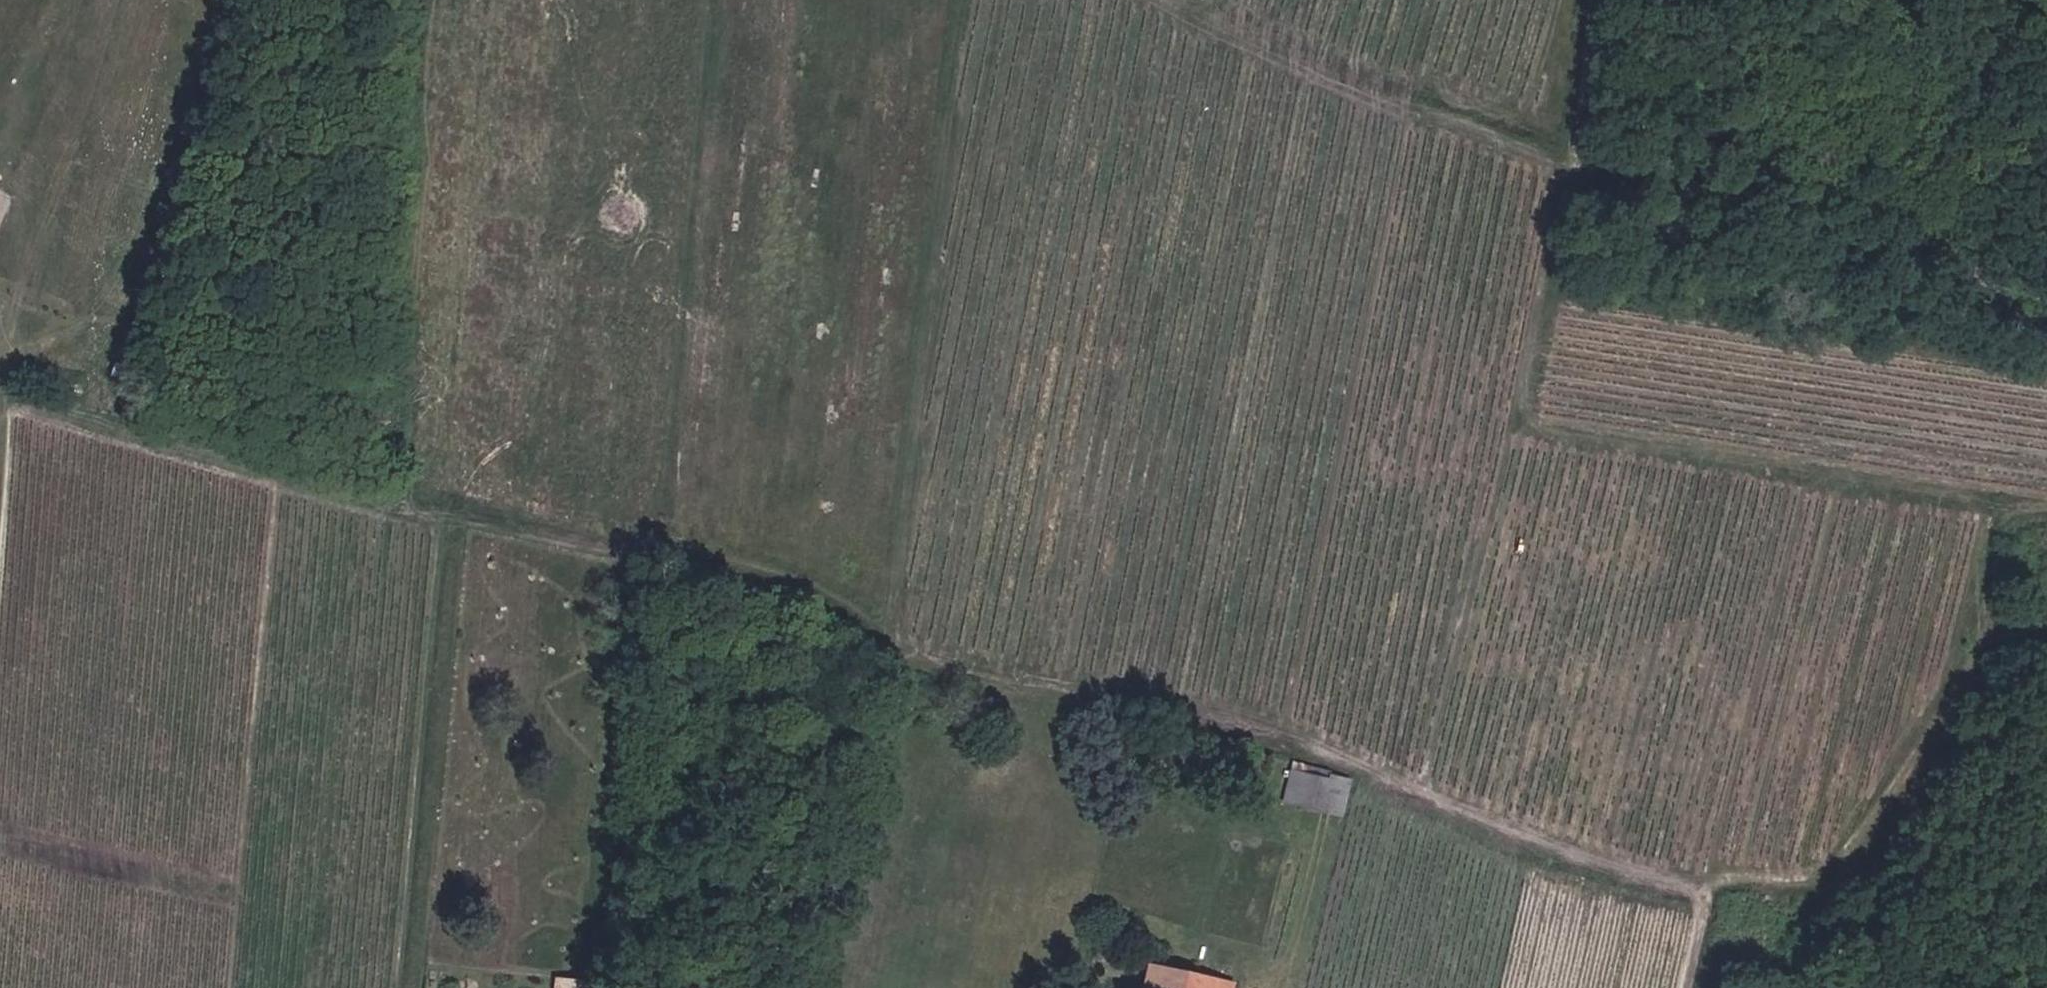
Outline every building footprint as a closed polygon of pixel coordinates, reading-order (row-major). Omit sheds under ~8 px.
[(1285,794),(1323,803),(1328,781),(1290,772),(1285,794)] [(1323,803),(1321,813),(1341,818),(1350,779),(1330,774),(1328,781),(1323,803)] [(1323,803),(1285,794),(1283,804),(1321,813),(1323,803)] [(1217,982),(1148,966),(1143,987),(1216,987),(1217,982)]
